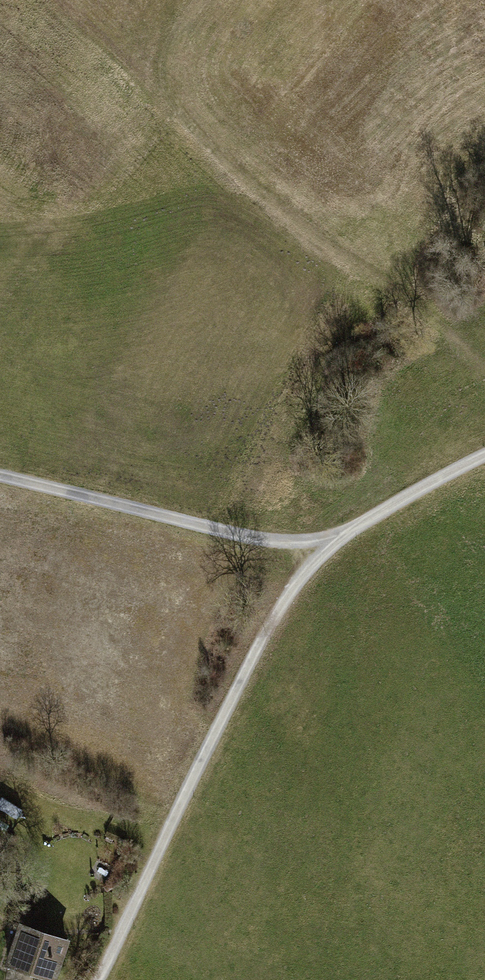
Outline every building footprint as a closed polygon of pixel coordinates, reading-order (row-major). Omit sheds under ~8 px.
[(31,929),(36,913),(22,908),(2,968),(38,979),(56,979),(68,941),(31,929)]
